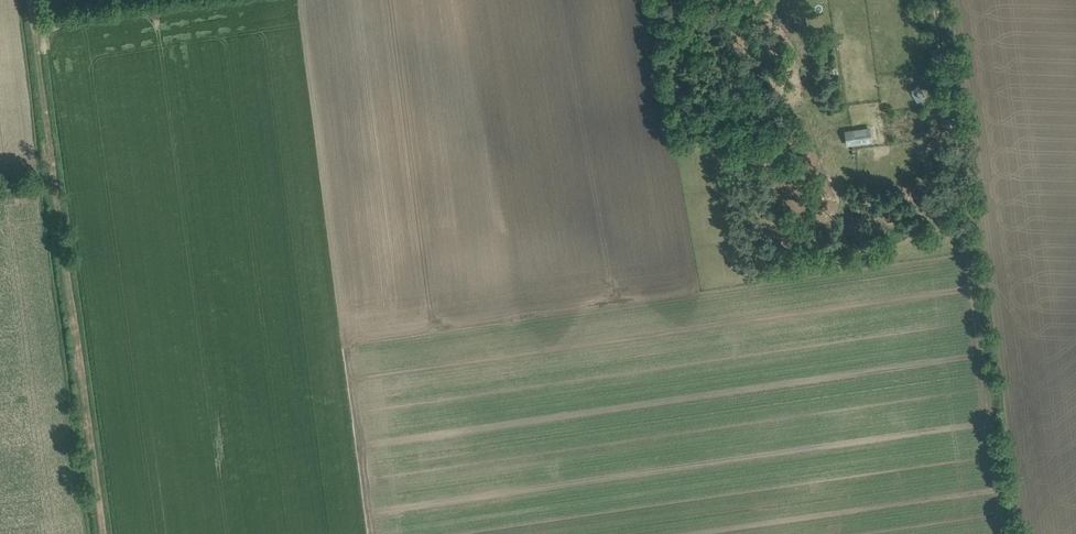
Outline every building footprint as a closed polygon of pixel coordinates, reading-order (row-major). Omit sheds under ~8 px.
[(846,146),(872,142),(870,127),(844,131),(846,146)]
